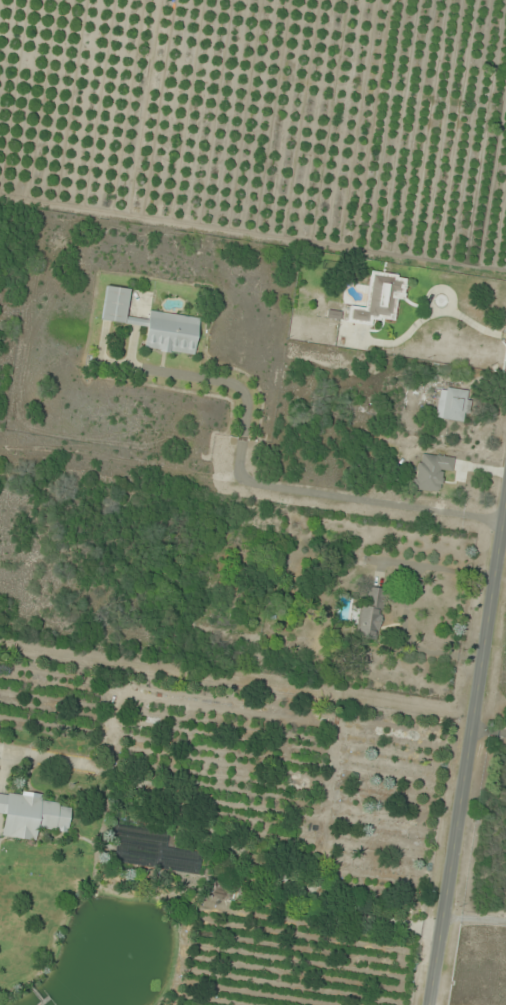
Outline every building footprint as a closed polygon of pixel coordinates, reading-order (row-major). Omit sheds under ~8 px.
[(374,326),(375,318),(398,321),(404,276),(370,272),(366,305),(348,303),(346,323),(374,326)] [(195,355),(200,318),(149,311),(148,320),(126,317),(129,289),(106,286),(102,321),(147,327),(144,349),(195,355)] [(465,423),(470,392),(444,388),(439,418),(465,423)] [(414,490),(439,493),(441,471),(452,472),(454,457),(418,453),(414,490)] [(379,640),(383,589),(368,588),(367,605),(362,605),(359,638),(379,640)] [(5,814),(2,837),(36,841),(38,829),(68,833),(72,803),(0,794),(0,814),(5,814)] [(202,854),(159,849),(156,870),(199,875),(202,854)] [(136,855),(137,864),(150,863),(149,854),(136,855)]
